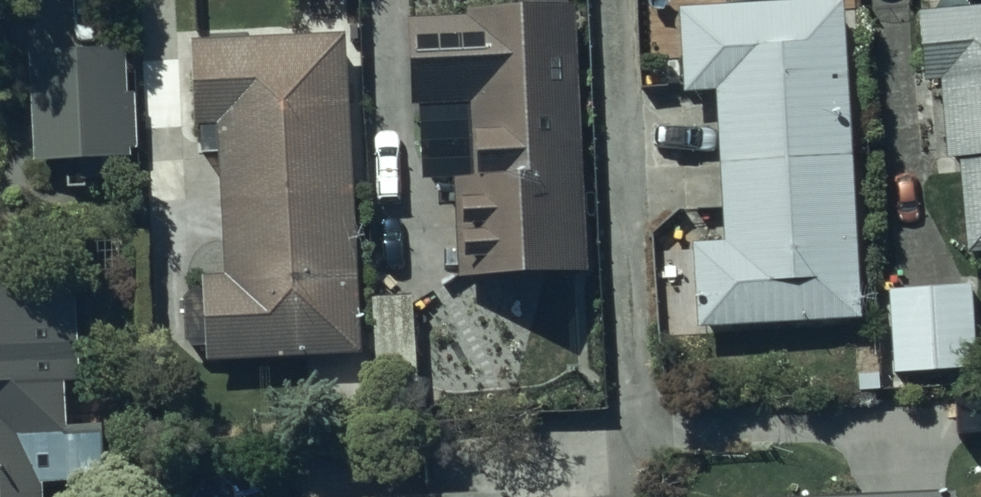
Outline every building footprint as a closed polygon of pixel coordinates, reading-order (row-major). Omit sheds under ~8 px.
[(409,6),(411,96),(471,94),(472,155),(456,156),(459,268),(587,264),(581,0),(469,0),(469,4),(409,6)] [(686,82),(713,81),(722,229),(695,230),(701,318),(864,308),(845,0),(681,0),(686,82)] [(925,71),(942,70),(946,148),(962,148),(967,244),(980,243),(980,0),(921,0),(925,71)] [(197,115),(201,115),(202,143),(220,142),(224,265),(205,265),(206,281),(185,281),(187,338),(207,337),(207,352),(361,347),(351,24),(194,29),(197,115)] [(135,34),(31,38),(35,150),(140,146),(135,34)] [(45,472),(97,471),(96,414),(67,414),(65,369),(83,369),(80,266),(0,268),(0,496),(45,496),(45,472)] [(889,279),(894,365),(978,360),(973,274),(889,279)] [(417,289),(373,290),(375,378),(419,377),(417,289)] [(755,490),(756,496),(958,496),(957,480),(755,490)]
